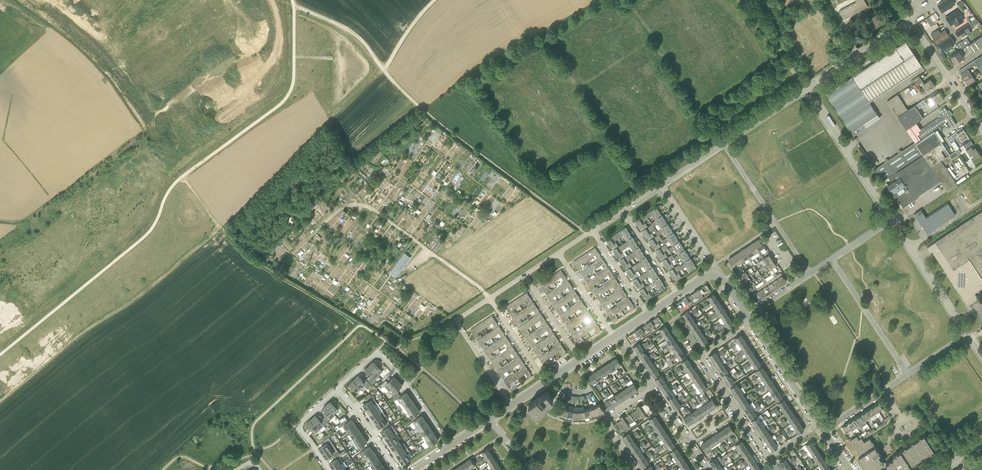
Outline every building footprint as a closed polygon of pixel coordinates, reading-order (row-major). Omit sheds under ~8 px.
[(857,2),(839,11),(844,19),(868,6),(866,2),(867,1),(866,1),(865,1),(864,0),(855,0),(857,2)] [(964,10),(962,6),(960,2),(959,2),(958,0),(951,0),(952,2),(954,0),(962,11),(964,10)] [(942,8),(945,12),(955,4),(953,1),(942,8)] [(959,8),(946,17),(945,17),(947,21),(948,20),(950,23),(962,15),(960,12),(961,11),(959,8)] [(974,25),(978,22),(973,15),(972,16),(969,12),(971,11),(969,8),(966,10),(968,12),(965,14),(968,18),(967,19),(973,29),(976,28),(974,25)] [(877,14),(864,22),(870,32),(875,29),(874,28),(882,22),(877,14)] [(931,26),(939,21),(938,19),(936,19),(933,14),(926,18),(931,26)] [(969,25),(958,32),(961,37),(973,30),(969,25)] [(937,44),(950,35),(945,28),(939,32),(937,29),(930,33),(937,44)] [(950,35),(937,44),(944,54),(948,52),(946,48),(955,42),(950,35)] [(973,52),(981,46),(981,35),(968,45),(973,52)] [(941,56),(944,55),(934,40),(932,42),(934,46),(941,56)] [(877,113),(871,105),(869,101),(882,93),(901,80),(922,66),(905,41),(825,94),(844,123),(853,136),(866,127),(863,123),(877,113)] [(950,56),(952,60),(954,64),(958,61),(963,57),(959,51),(950,56)] [(974,60),(976,63),(981,73),(981,55),(974,60)] [(965,79),(965,80),(968,84),(975,80),(970,72),(963,76),(965,79)] [(930,78),(926,81),(924,83),(921,78),(915,82),(917,85),(918,85),(920,83),(921,84),(923,83),(927,90),(935,85),(930,78)] [(931,97),(935,103),(938,101),(938,102),(940,101),(940,100),(943,98),(939,92),(931,97)] [(897,116),(908,110),(897,94),(887,100),(897,116)] [(906,129),(914,124),(923,118),(917,109),(926,103),(924,99),(908,110),(897,116),(906,129)] [(951,127),(956,124),(950,115),(952,114),(950,110),(947,111),(948,110),(947,109),(945,107),(940,110),(943,114),(918,130),(919,133),(917,134),(920,138),(947,120),(951,127)] [(951,143),(954,141),(953,138),(958,135),(961,140),(968,136),(964,129),(957,133),(956,132),(948,137),(951,143)] [(916,143),(923,154),(942,141),(935,130),(916,143)] [(979,155),(980,154),(975,147),(973,148),(972,146),(974,144),(971,140),(963,145),(970,155),(972,154),(975,158),(978,156),(979,155)] [(893,192),(931,166),(945,157),(941,150),(946,147),(942,141),(923,154),(906,165),(890,175),(894,180),(887,184),(893,192)] [(883,180),(890,175),(906,165),(923,154),(916,143),(915,142),(899,153),(875,168),(883,180)] [(950,154),(947,155),(950,160),(950,159),(959,154),(956,150),(950,154)] [(957,185),(955,181),(944,165),(951,160),(950,159),(950,160),(947,155),(931,166),(940,181),(947,191),(957,185)] [(903,207),(914,200),(918,197),(917,195),(940,181),(931,166),(893,192),(903,207)] [(928,233),(933,230),(933,229),(955,214),(947,202),(926,217),(921,209),(914,213),(920,223),(922,225),(928,233)] [(652,214),(655,220),(662,215),(660,212),(657,206),(645,214),(648,217),(652,214)] [(981,288),(981,210),(927,247),(931,245),(934,249),(932,251),(944,269),(942,271),(944,273),(946,272),(968,305),(978,298),(975,293),(981,288)] [(648,218),(648,217),(645,214),(636,220),(640,227),(640,226),(643,230),(648,226),(644,221),(648,218)] [(651,222),(652,224),(653,226),(657,223),(661,228),(668,224),(666,221),(666,220),(662,215),(655,220),(651,222)] [(657,231),(659,234),(663,231),(667,237),(673,232),(671,229),(672,229),(668,223),(668,224),(661,228),(657,231)] [(653,226),(652,224),(648,226),(643,230),(642,230),(647,237),(647,236),(649,240),(655,236),(651,231),(655,228),(653,226)] [(623,235),(627,241),(632,237),(630,233),(626,227),(616,233),(619,237),(623,235)] [(669,240),(672,245),(679,241),(677,238),(674,232),(673,232),(667,237),(662,240),(665,243),(669,240)] [(615,240),(619,237),(616,233),(606,240),(611,246),(614,249),(619,246),(615,240)] [(659,234),(655,236),(649,240),(653,247),(654,246),(656,250),(661,246),(658,241),(661,238),(659,234)] [(623,243),(626,247),(630,245),(633,251),(639,247),(636,243),(637,243),(633,237),(632,237),(627,241),(623,243)] [(761,250),(764,248),(758,239),(754,242),(761,254),(763,253),(761,250)] [(679,241),(672,245),(668,248),(670,251),(674,249),(678,254),(685,250),(683,246),(679,241)] [(760,255),(761,254),(754,242),(749,245),(754,254),(758,252),(760,255)] [(626,247),(623,243),(619,246),(614,249),(613,250),(617,256),(618,256),(620,259),(625,256),(622,250),(626,247)] [(664,251),(668,248),(665,244),(661,246),(656,250),(660,257),(660,256),(663,260),(668,257),(664,251)] [(751,257),(754,254),(749,245),(744,249),(752,261),(753,260),(751,257)] [(584,254),(587,260),(595,254),(597,257),(595,258),(597,261),(601,258),(600,255),(595,247),(584,254)] [(629,253),(632,258),(636,255),(640,261),(645,257),(643,253),(639,247),(633,251),(629,253)] [(674,257),(675,258),(676,260),(680,257),(684,263),(690,258),(688,255),(689,255),(685,249),(685,250),(678,254),(674,257)] [(750,262),(752,261),(744,249),(739,252),(745,261),(748,258),(750,262)] [(741,263),(745,261),(739,252),(734,255),(742,267),(743,266),(741,263)] [(405,253),(391,272),(398,277),(412,258),(405,253)] [(632,258),(629,253),(625,256),(620,259),(620,260),(624,266),(627,269),(632,266),(628,260),(632,258)] [(580,271),(585,268),(584,266),(582,267),(580,264),(587,260),(584,254),(573,261),(579,269),(580,271)] [(675,258),(674,257),(672,254),(668,257),(663,260),(662,260),(666,267),(667,266),(669,270),(675,267),(671,261),(675,258)] [(740,268),(742,267),(734,255),(729,258),(735,267),(738,265),(740,268)] [(760,266),(761,267),(772,260),(769,255),(760,260),(763,264),(760,266)] [(603,271),(608,268),(607,266),(607,265),(602,257),(601,258),(597,261),(591,264),(595,269),(600,266),(603,271)] [(636,263),(639,268),(643,265),(647,271),(652,267),(650,263),(646,257),(645,257),(640,261),(636,263)] [(680,265),(681,268),(682,269),(686,266),(690,272),(696,267),(694,264),(695,263),(691,258),(690,258),(684,263),(680,265)] [(764,267),(767,271),(776,265),(772,260),(761,267),(761,268),(758,269),(759,271),(764,267)] [(639,268),(636,263),(632,266),(627,269),(626,270),(631,276),(633,279),(639,276),(635,270),(639,268)] [(587,281),(594,277),(592,275),(590,276),(588,273),(595,269),(591,264),(585,268),(580,271),(585,279),(586,279),(587,281)] [(681,268),(680,265),(679,264),(675,267),(669,270),(673,277),(674,276),(676,280),(682,277),(678,271),(681,268)] [(610,281),(615,278),(613,276),(614,275),(608,267),(608,268),(603,271),(598,274),(602,279),(608,275),(610,277),(609,278),(610,281)] [(643,273),(646,278),(649,275),(653,281),(659,277),(656,273),(657,273),(653,267),(652,267),(647,271),(643,273)] [(739,274),(742,279),(754,271),(753,270),(751,272),(748,268),(739,274)] [(773,272),(781,284),(786,281),(781,273),(780,272),(777,274),(773,269),(772,270),(773,272)] [(563,283),(567,280),(566,278),(561,270),(551,276),(554,282),(559,278),(563,283)] [(746,285),(755,279),(752,275),(755,273),(754,271),(742,279),(746,285)] [(776,287),(781,284),(773,272),(772,273),(774,276),(770,278),(776,287)] [(646,278),(643,273),(639,276),(633,279),(633,280),(637,286),(638,286),(640,289),(645,286),(642,280),(646,278)] [(594,291),(598,288),(597,286),(595,287),(593,285),(602,279),(598,274),(594,277),(587,281),(587,282),(592,290),(592,289),(594,291)] [(771,291),(776,287),(770,278),(767,281),(763,275),(762,276),(771,291)] [(547,294),(551,291),(548,286),(554,282),(551,276),(540,284),(545,292),(547,294)] [(766,294),(771,291),(762,276),(760,277),(764,283),(761,285),(766,294)] [(617,291),(621,288),(620,286),(620,285),(615,277),(615,278),(610,281),(605,284),(609,289),(613,286),(617,291)] [(649,283),(652,288),(656,285),(660,291),(666,288),(663,283),(659,277),(653,281),(649,283)] [(557,287),(561,292),(568,287),(570,290),(568,291),(569,293),(574,290),(573,288),(568,280),(567,280),(563,283),(557,287)] [(761,297),(766,294),(761,285),(757,287),(753,282),(752,283),(761,297)] [(652,288),(649,283),(645,286),(640,289),(640,290),(644,296),(647,300),(652,296),(648,290),(652,288)] [(756,300),(761,297),(752,283),(751,284),(754,289),(751,291),(756,300)] [(601,301),(607,297),(606,295),(604,296),(602,293),(609,289),(605,284),(598,288),(594,291),(593,292),(599,300),(599,299),(601,301)] [(696,290),(701,297),(703,296),(701,293),(706,290),(708,292),(711,290),(707,284),(700,288),(699,288),(696,290)] [(553,304),(558,301),(556,299),(555,300),(553,297),(561,292),(557,287),(551,291),(547,294),(546,294),(551,302),(552,302),(553,304)] [(623,301),(628,298),(622,288),(621,288),(617,291),(612,294),(615,299),(622,295),(624,298),(622,299),(623,301)] [(564,296),(568,302),(574,297),(576,300),(575,301),(576,303),(581,300),(579,298),(580,298),(574,290),(569,293),(564,296)] [(687,297),(691,304),(694,302),(692,299),(697,296),(699,299),(701,297),(696,290),(693,292),(693,293),(687,297)] [(529,306),(533,303),(532,301),(532,300),(527,292),(517,299),(521,304),(525,301),(529,306)] [(711,302),(717,298),(713,293),(708,296),(711,302)] [(607,311),(612,308),(610,306),(609,307),(607,305),(615,299),(612,294),(607,297),(601,301),(600,302),(605,310),(606,309),(607,311)] [(560,314),(564,311),(561,306),(568,302),(564,296),(558,301),(553,304),(558,312),(560,314)] [(691,304),(687,297),(686,296),(683,299),(676,304),(681,311),(684,309),(682,306),(687,303),(689,305),(691,304)] [(623,313),(624,315),(635,308),(633,306),(628,298),(623,301),(619,304),(622,309),(627,306),(629,309),(623,313)] [(711,302),(708,304),(705,306),(703,307),(702,308),(703,310),(710,306),(713,304),(715,307),(720,303),(717,298),(711,302)] [(512,316),(523,310),(522,309),(516,312),(514,308),(521,304),(517,299),(505,307),(511,315),(511,314),(512,316)] [(583,313),(587,310),(586,308),(581,300),(576,303),(571,306),(575,311),(581,307),(583,310),(581,311),(583,313)] [(535,316),(540,313),(538,311),(539,310),(533,302),(533,303),(529,306),(524,309),(527,314),(534,310),(535,312),(534,314),(535,316)] [(718,312),(724,308),(720,303),(715,307),(717,309),(713,312),(715,314),(718,312)] [(614,322),(619,319),(615,313),(622,309),(619,304),(612,308),(607,311),(607,312),(612,320),(614,322)] [(567,324),(571,321),(570,319),(568,316),(575,311),(571,306),(570,307),(566,310),(564,311),(560,314),(565,322),(567,324)] [(721,317),(727,313),(724,308),(718,312),(715,314),(716,316),(717,317),(720,315),(721,317)] [(519,326),(524,323),(520,318),(527,314),(524,309),(523,310),(512,316),(512,317),(517,325),(518,324),(519,326)] [(589,323),(594,320),(593,318),(588,310),(587,310),(583,313),(579,316),(582,321),(588,317),(590,320),(588,321),(589,323)] [(685,319),(691,315),(688,310),(682,314),(685,319)] [(542,326),(546,323),(545,321),(545,320),(540,312),(540,313),(535,316),(530,319),(534,324),(540,320),(542,323),(540,324),(542,326)] [(725,322),(730,318),(727,313),(721,317),(718,319),(720,322),(722,324),(725,322)] [(482,322),(486,327),(492,323),(494,325),(491,327),(493,329),(498,326),(497,324),(497,323),(492,315),(482,322)] [(688,324),(694,320),(691,315),(685,319),(688,324)] [(573,334),(578,331),(576,329),(574,330),(572,327),(582,321),(579,316),(577,317),(571,321),(567,324),(566,324),(571,332),(572,332),(573,334)] [(648,323),(652,329),(655,328),(653,325),(658,322),(660,325),(663,323),(658,316),(651,320),(648,322),(648,323)] [(728,327),(734,323),(730,318),(725,322),(722,324),(723,326),(723,327),(727,325),(728,327)] [(526,337),(530,333),(527,329),(534,324),(530,319),(524,323),(519,326),(519,327),(524,335),(524,334),(526,337)] [(585,326),(588,331),(595,327),(596,330),(595,331),(596,333),(601,330),(599,328),(600,328),(594,320),(589,323),(585,326)] [(692,329),(698,325),(694,320),(688,324),(692,329)] [(478,339),(482,336),(481,334),(479,335),(477,332),(486,327),(482,322),(471,330),(476,338),(476,337),(478,339)] [(549,336),(553,333),(552,331),(547,323),(546,323),(542,326),(537,329),(540,334),(547,330),(549,333),(547,334),(549,336)] [(638,329),(642,336),(645,335),(643,332),(648,329),(650,331),(652,329),(648,323),(641,327),(641,326),(638,329)] [(500,339),(505,336),(504,334),(504,333),(499,325),(498,326),(493,329),(489,332),(492,337),(499,333),(501,335),(499,337),(500,339)] [(662,331),(658,334),(660,336),(663,334),(669,330),(665,325),(660,328),(662,331)] [(695,334),(701,330),(698,325),(692,329),(695,334)] [(580,344),(585,341),(583,339),(581,340),(580,337),(588,331),(585,326),(578,331),(573,334),(578,342),(580,344)] [(532,347),(537,343),(534,339),(540,334),(537,329),(530,333),(526,337),(525,337),(531,345),(532,347)] [(642,336),(638,329),(635,331),(628,336),(632,343),(635,341),(634,338),(639,335),(640,337),(642,336)] [(666,339),(672,335),(669,330),(663,334),(666,339)] [(699,339),(705,335),(708,333),(706,331),(703,333),(701,330),(695,334),(699,339)] [(484,350),(491,345),(490,343),(486,345),(484,342),(492,337),(489,332),(482,336),(478,339),(477,340),(483,348),(483,347),(484,350)] [(555,346),(560,343),(558,341),(559,341),(553,333),(549,336),(546,337),(544,338),(548,344),(552,341),(554,344),(555,346)] [(738,343),(744,339),(740,333),(735,337),(738,343)] [(507,349),(512,346),(510,344),(511,343),(505,335),(505,336),(500,339),(499,339),(498,337),(495,340),(496,342),(499,347),(506,343),(507,346),(506,347),(507,349)] [(670,344),(675,340),(672,335),(666,339),(668,341),(665,344),(667,346),(670,344)] [(702,345),(708,341),(705,335),(699,339),(702,345)] [(539,357),(544,354),(542,352),(541,353),(539,350),(548,344),(544,338),(543,339),(537,343),(532,347),(537,355),(538,355),(539,357)] [(744,339),(738,343),(742,347),(747,344),(744,339)] [(675,340),(670,344),(667,346),(663,348),(665,350),(668,348),(670,351),(673,349),(679,345),(675,340)] [(491,359),(496,356),(494,354),(492,355),(491,353),(499,347),(496,342),(491,345),(484,350),(489,358),(490,357),(491,359)] [(637,351),(642,347),(639,342),(634,346),(637,351)] [(561,354),(562,356),(567,353),(565,351),(560,343),(555,346),(551,348),(555,354),(560,350),(562,353),(561,354)] [(745,353),(751,349),(747,344),(742,347),(745,353)] [(514,359),(518,356),(517,354),(512,345),(512,346),(507,349),(506,349),(503,352),(506,357),(512,353),(514,355),(512,357),(514,359)] [(640,356),(646,353),(644,350),(647,347),(646,345),(642,347),(637,351),(640,356)] [(675,352),(669,356),(670,358),(673,356),(682,350),(679,345),(673,349),(675,352)] [(546,367),(551,364),(549,362),(547,363),(545,360),(555,354),(551,348),(544,354),(539,357),(544,365),(546,367)] [(748,358),(754,354),(751,349),(745,353),(748,358)] [(682,350),(673,356),(675,358),(678,356),(680,359),(686,355),(682,350)] [(712,360),(718,356),(714,351),(709,355),(712,360)] [(498,370),(504,365),(503,364),(501,365),(499,362),(506,357),(503,352),(502,352),(496,356),(491,359),(491,360),(496,368),(498,370)] [(640,356),(644,361),(649,358),(652,356),(651,353),(648,355),(646,353),(640,356)] [(752,363),(757,359),(754,354),(748,358),(752,363)] [(521,369),(525,366),(524,364),(519,356),(518,356),(514,359),(510,361),(513,366),(519,363),(521,366),(519,367),(521,369)] [(721,361),(719,358),(718,356),(712,360),(715,365),(721,361)] [(616,367),(621,364),(617,357),(612,360),(616,367)] [(685,366),(690,362),(687,357),(681,361),(685,366)] [(653,363),(651,360),(649,358),(644,361),(647,366),(653,363)] [(755,368),(761,364),(757,359),(752,363),(755,368)] [(611,370),(616,367),(612,360),(607,364),(611,370)] [(383,371),(374,361),(369,365),(378,375),(383,371)] [(503,378),(508,375),(508,374),(506,375),(504,373),(513,366),(510,361),(504,365),(498,370),(497,370),(503,378)] [(651,371),(656,368),(659,365),(663,363),(661,361),(654,365),(653,363),(647,366),(651,371)] [(719,370),(725,366),(721,361),(715,365),(719,370)] [(688,371),(693,367),(690,362),(685,366),(688,371)] [(607,373),(611,370),(607,364),(602,367),(607,373)] [(365,369),(370,375),(367,378),(372,384),(375,380),(374,379),(378,375),(369,365),(365,369)] [(526,377),(527,379),(532,376),(530,374),(531,374),(525,366),(521,369),(516,372),(519,377),(526,373),(527,376),(526,377)] [(722,375),(728,371),(725,366),(719,370),(722,375)] [(760,375),(765,371),(762,366),(756,370),(760,375)] [(602,376),(607,373),(602,367),(597,370),(602,376)] [(691,376),(697,373),(693,367),(688,371),(691,376)] [(651,371),(654,377),(659,373),(656,368),(651,371)] [(597,379),(602,376),(597,370),(593,373),(597,379)] [(518,386),(516,383),(513,386),(511,383),(519,377),(516,372),(515,373),(514,371),(508,375),(503,378),(504,380),(509,388),(510,388),(512,391),(518,386)] [(726,380),(731,376),(728,371),(722,375),(726,380)] [(763,380),(769,376),(765,371),(760,375),(763,380)] [(735,382),(733,379),(739,374),(738,372),(735,374),(731,376),(726,380),(729,385),(735,382)] [(592,383),(597,379),(593,373),(588,376),(592,383)] [(695,381),(700,378),(697,373),(691,376),(695,381)] [(658,383),(664,380),(661,375),(655,378),(658,383)] [(363,381),(358,376),(354,379),(362,387),(365,385),(368,388),(372,385),(366,379),(363,381)] [(388,382),(384,385),(385,386),(388,390),(398,381),(394,376),(388,382)] [(767,385),(772,381),(769,376),(763,380),(767,385)] [(698,386),(704,383),(700,378),(695,381),(698,386)] [(350,384),(357,392),(362,387),(354,379),(350,384)] [(662,389),(667,385),(664,380),(658,383),(662,389)] [(397,390),(402,385),(398,381),(388,390),(392,394),(393,397),(399,393),(397,390)] [(770,390),(776,387),(772,381),(767,385),(770,390)] [(628,386),(633,392),(638,389),(633,382),(628,386)] [(701,392),(707,388),(704,383),(698,386),(701,392)] [(734,392),(739,388),(738,386),(736,383),(730,387),(734,392)] [(665,394),(671,390),(667,385),(662,389),(665,394)] [(628,395),(633,392),(628,386),(624,389),(628,395)] [(773,395),(779,392),(776,387),(770,390),(773,395)] [(702,394),(703,395),(706,393),(708,396),(713,393),(710,388),(702,394)] [(743,393),(741,391),(739,388),(734,392),(737,397),(743,393)] [(623,398),(628,395),(624,389),(619,392),(623,398)] [(669,399),(674,395),(671,390),(665,394),(669,399)] [(538,416),(546,407),(554,399),(547,391),(528,404),(530,408),(536,414),(538,416)] [(402,402),(410,397),(407,392),(401,396),(399,393),(393,397),(395,400),(397,399),(400,403),(402,402)] [(619,402),(623,398),(619,392),(614,395),(619,402)] [(777,400),(782,397),(779,392),(773,395),(777,400)] [(737,397),(741,402),(746,399),(745,396),(743,393),(737,397)] [(363,405),(364,405),(366,409),(374,404),(371,400),(371,399),(373,398),(375,397),(373,394),(371,396),(366,399),(368,402),(363,405)] [(614,395),(609,399),(614,405),(619,402),(614,395)] [(672,404),(678,400),(674,395),(669,399),(672,404)] [(402,402),(405,407),(413,402),(410,397),(402,402)] [(717,405),(712,398),(710,400),(707,397),(705,398),(712,408),(717,405)] [(707,411),(712,408),(705,398),(703,400),(701,401),(703,405),(707,411)] [(781,407),(787,404),(783,398),(778,402),(781,407)] [(609,408),(613,405),(609,399),(605,402),(609,408)] [(750,404),(748,401),(746,399),(741,402),(744,407),(750,404)] [(676,409),(677,408),(681,405),(678,400),(672,404),(676,409)] [(874,404),(879,411),(886,407),(882,400),(879,402),(879,401),(874,404)] [(338,410),(330,401),(326,405),(334,413),(338,410)] [(413,402),(405,407),(408,412),(416,406),(413,402)] [(646,415),(645,413),(651,409),(646,402),(640,406),(642,410),(640,411),(642,415),(644,417),(646,415)] [(599,414),(605,411),(600,403),(595,406),(599,414)] [(369,414),(377,408),(374,404),(366,409),(369,414)] [(636,419),(642,415),(640,411),(642,410),(640,406),(639,404),(636,406),(637,408),(631,412),(636,419)] [(747,413),(753,409),(750,404),(744,407),(747,413)] [(756,414),(754,411),(758,409),(761,407),(759,404),(756,407),(753,409),(747,413),(751,418),(756,414)] [(787,404),(781,407),(783,409),(785,412),(790,409),(787,404)] [(874,414),(879,411),(874,404),(870,407),(874,414)] [(322,409),(327,415),(324,418),(328,422),(331,419),(335,415),(334,413),(326,405),(322,409)] [(702,414),(707,411),(703,405),(698,408),(702,414)] [(416,406),(408,412),(412,416),(410,418),(412,420),(417,417),(415,414),(420,411),(416,406)] [(592,417),(599,414),(595,406),(594,407),(590,408),(592,417)] [(559,416),(566,418),(568,409),(567,409),(563,407),(561,413),(559,416)] [(870,417),(874,414),(870,407),(865,410),(870,417)] [(698,418),(702,414),(698,408),(693,411),(698,418)] [(377,409),(370,414),(373,418),(380,413),(377,409)] [(693,421),(698,418),(693,411),(691,413),(689,409),(688,410),(686,411),(689,414),(693,421)] [(788,417),(794,414),(790,409),(785,412),(788,417)] [(865,420),(870,417),(865,410),(861,413),(865,420)] [(380,413),(373,418),(376,423),(383,418),(380,413)] [(624,422),(626,426),(627,428),(630,426),(628,424),(634,420),(630,413),(624,417),(626,421),(624,422)] [(867,423),(865,420),(861,413),(856,416),(861,423),(863,426),(867,423)] [(653,423),(658,420),(655,414),(649,418),(653,423)] [(693,421),(689,414),(684,418),(688,424),(693,421)] [(792,423),(797,419),(794,414),(788,417),(792,423)] [(320,421),(315,415),(311,419),(320,429),(324,425),(324,426),(328,422),(324,418),(320,421)] [(422,415),(413,422),(416,427),(426,420),(422,415)] [(619,430),(626,426),(624,422),(626,421),(624,417),(622,415),(620,417),(621,419),(615,423),(619,430)] [(755,424),(761,421),(764,419),(763,416),(759,418),(757,416),(752,419),(755,424)] [(856,426),(861,423),(856,416),(852,419),(856,426)] [(383,418),(376,423),(379,427),(383,424),(385,427),(390,424),(388,421),(386,422),(383,418)] [(306,423),(316,433),(320,429),(311,419),(306,423)] [(347,429),(355,424),(352,419),(349,421),(347,419),(341,423),(338,425),(340,427),(342,426),(345,430),(347,429)] [(795,428),(801,424),(797,419),(792,423),(795,428)] [(852,429),(856,426),(852,419),(847,422),(852,429)] [(419,431),(429,425),(426,420),(416,427),(419,431)] [(656,428),(661,425),(658,420),(653,423),(656,428)] [(759,430),(764,426),(761,421),(755,424),(759,430)] [(845,434),(852,429),(847,422),(843,425),(843,426),(840,427),(845,434)] [(350,433),(358,428),(355,424),(347,429),(350,433)] [(729,434),(734,431),(729,424),(725,427),(729,434)] [(798,433),(804,429),(801,424),(795,428),(798,433)] [(424,435),(432,430),(429,425),(419,431),(422,436),(424,435)] [(659,433),(665,430),(661,425),(656,428),(659,433)] [(389,426),(382,432),(385,436),(392,431),(389,426)] [(762,435),(768,431),(764,426),(759,430),(762,435)] [(731,442),(733,440),(731,437),(729,434),(725,427),(720,431),(724,437),(727,436),(729,439),(731,442)] [(353,438),(361,433),(358,428),(350,433),(353,438)] [(432,430),(424,435),(427,440),(435,435),(435,434),(432,430)] [(663,439),(668,435),(665,430),(659,433),(656,436),(653,438),(654,440),(657,438),(659,441),(663,439)] [(388,441),(395,435),(392,431),(385,436),(388,441)] [(720,440),(724,437),(720,431),(715,434),(720,440)] [(766,440),(771,436),(768,431),(762,435),(766,440)] [(626,441),(632,437),(628,432),(623,435),(626,441)] [(356,442),(364,437),(361,433),(353,438),(356,442)] [(430,445),(436,441),(436,442),(436,441),(439,439),(435,434),(435,435),(427,440),(425,441),(429,446),(430,445)] [(715,444),(717,446),(721,443),(720,440),(715,434),(710,437),(715,444)] [(766,440),(769,445),(778,439),(781,437),(780,435),(779,434),(777,436),(776,437),(773,439),(773,438),(771,436),(766,440)] [(395,435),(388,441),(391,445),(398,440),(395,435)] [(666,444),(672,440),(668,435),(663,439),(665,442),(661,444),(663,446),(666,444)] [(862,438),(861,437),(859,438),(856,435),(850,439),(860,455),(858,456),(868,469),(906,469),(911,467),(910,465),(913,463),(933,450),(924,435),(892,456),(893,458),(886,463),(886,462),(884,461),(883,462),(878,455),(880,454),(869,438),(864,441),(862,438)] [(326,444),(320,448),(323,453),(334,445),(331,440),(329,437),(324,441),(326,444)] [(364,437),(356,442),(359,447),(358,448),(359,450),(364,447),(363,445),(367,442),(364,437)] [(630,446),(635,442),(632,437),(626,441),(630,446)] [(715,444),(710,437),(706,440),(710,447),(711,449),(716,446),(715,444)] [(776,444),(779,441),(778,439),(769,445),(772,450),(778,446),(776,444)] [(398,440),(391,445),(394,450),(401,444),(398,440)] [(668,446),(669,449),(675,445),(672,440),(666,444),(663,446),(664,448),(665,449),(668,446)] [(705,450),(710,447),(706,440),(701,443),(705,450)] [(728,453),(729,455),(733,453),(736,451),(739,449),(745,445),(741,440),(736,444),(738,447),(728,453)] [(809,449),(815,446),(811,440),(806,444),(809,449)] [(633,451),(639,447),(635,442),(630,446),(633,451)] [(397,454),(404,449),(401,444),(394,450),(397,454)] [(337,450),(334,445),(323,453),(326,458),(332,453),(334,456),(340,453),(337,450)] [(745,445),(739,449),(742,454),(748,450),(745,445)] [(370,446),(360,452),(363,457),(365,455),(373,450),(370,446)] [(813,454),(818,451),(815,446),(809,449),(813,454)] [(637,456),(642,452),(639,447),(633,451),(637,456)] [(674,456),(680,452),(676,447),(671,451),(674,456)] [(482,459),(485,457),(491,453),(488,448),(482,452),(484,455),(481,457),(482,459)] [(404,449),(397,454),(399,458),(400,459),(407,453),(404,449)] [(368,460),(376,455),(373,450),(365,455),(368,460)] [(746,459),(752,455),(748,450),(742,454),(746,459)] [(816,459),(822,456),(818,451),(813,454),(816,459)] [(640,461),(646,457),(642,452),(637,456),(640,461)] [(677,461),(683,457),(680,452),(674,456),(677,461)] [(334,456),(336,459),(330,463),(333,468),(341,463),(343,462),(340,457),(342,456),(340,453),(334,456)] [(406,461),(411,458),(411,457),(410,458),(407,453),(400,459),(399,458),(399,459),(402,464),(405,462),(406,462),(406,461)] [(491,453),(485,457),(482,459),(484,462),(487,459),(489,462),(494,458),(491,453)] [(371,465),(379,459),(376,455),(368,460),(371,465)] [(719,463),(722,460),(721,458),(719,455),(716,457),(710,461),(713,466),(719,463)] [(746,466),(749,464),(755,460),(752,455),(746,459),(743,461),(740,463),(737,465),(738,467),(741,466),(744,464),(746,466)] [(819,464),(825,461),(822,456),(816,459),(819,464)] [(643,466),(649,462),(646,457),(640,461),(643,466)] [(681,466),(686,462),(683,457),(677,461),(681,466)] [(466,461),(470,468),(473,467),(475,465),(471,458),(466,461)] [(498,463),(494,458),(489,462),(491,465),(484,469),(483,469),(488,469),(498,463)] [(783,466),(789,463),(785,458),(780,461),(783,466)] [(379,459),(371,465),(374,469),(382,464),(379,459)] [(722,467),(721,466),(724,463),(722,460),(719,463),(713,466),(716,469),(718,469),(722,467)] [(753,469),(758,465),(755,460),(749,464),(751,467),(748,469),(746,469),(751,469),(753,469)] [(470,468),(466,461),(461,464),(465,469),(468,469),(470,468)] [(823,469),(828,466),(825,461),(819,464),(823,469)]
